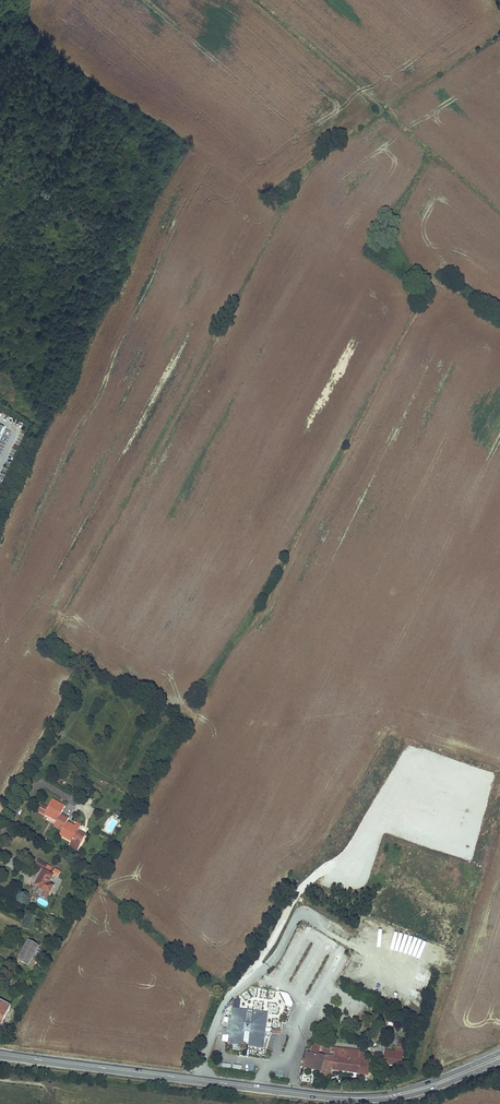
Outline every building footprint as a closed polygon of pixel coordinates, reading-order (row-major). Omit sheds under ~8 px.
[(54,827),(58,829),(65,816),(61,814),(65,807),(53,800),(48,809),(41,805),(38,811),(52,818),(53,816),(58,819),(57,821),(54,827)] [(69,818),(65,816),(58,829),(62,831),(61,833),(67,836),(66,838),(72,842),(71,844),(79,848),(85,837),(82,835),(83,833),(78,831),(81,825),(77,823),(75,826),(67,822),(69,818)] [(44,870),(45,871),(49,865),(39,859),(36,865),(44,870)] [(45,871),(44,870),(39,878),(40,879),(36,885),(46,891),(54,876),(45,871)] [(315,994),(328,965),(319,961),(328,943),(313,936),(310,942),(304,940),(284,983),(294,988),(295,985),(315,994)] [(36,945),(29,940),(17,959),(29,966),(40,947),(36,945)] [(354,953),(352,960),(364,964),(367,957),(354,953)] [(287,1001),(279,1021),(284,1023),(295,996),(282,991),(279,998),(287,1001)] [(2,1024),(11,1006),(0,1001),(0,1024),(2,1024)] [(231,1036),(230,1044),(265,1048),(269,1014),(236,1009),(236,1018),(231,1017),(228,1036),(231,1036)] [(405,1047),(400,1046),(399,1053),(398,1052),(397,1055),(397,1058),(385,1056),(384,1063),(402,1066),(405,1047)] [(317,1055),(308,1053),(307,1060),(324,1065),(322,1072),(320,1077),(330,1080),(331,1070),(368,1075),(370,1061),(359,1059),(360,1051),(332,1048),(331,1052),(335,1053),(334,1057),(327,1056),(318,1054),(317,1055)] [(324,1065),(307,1060),(305,1068),(322,1072),(324,1065)]
